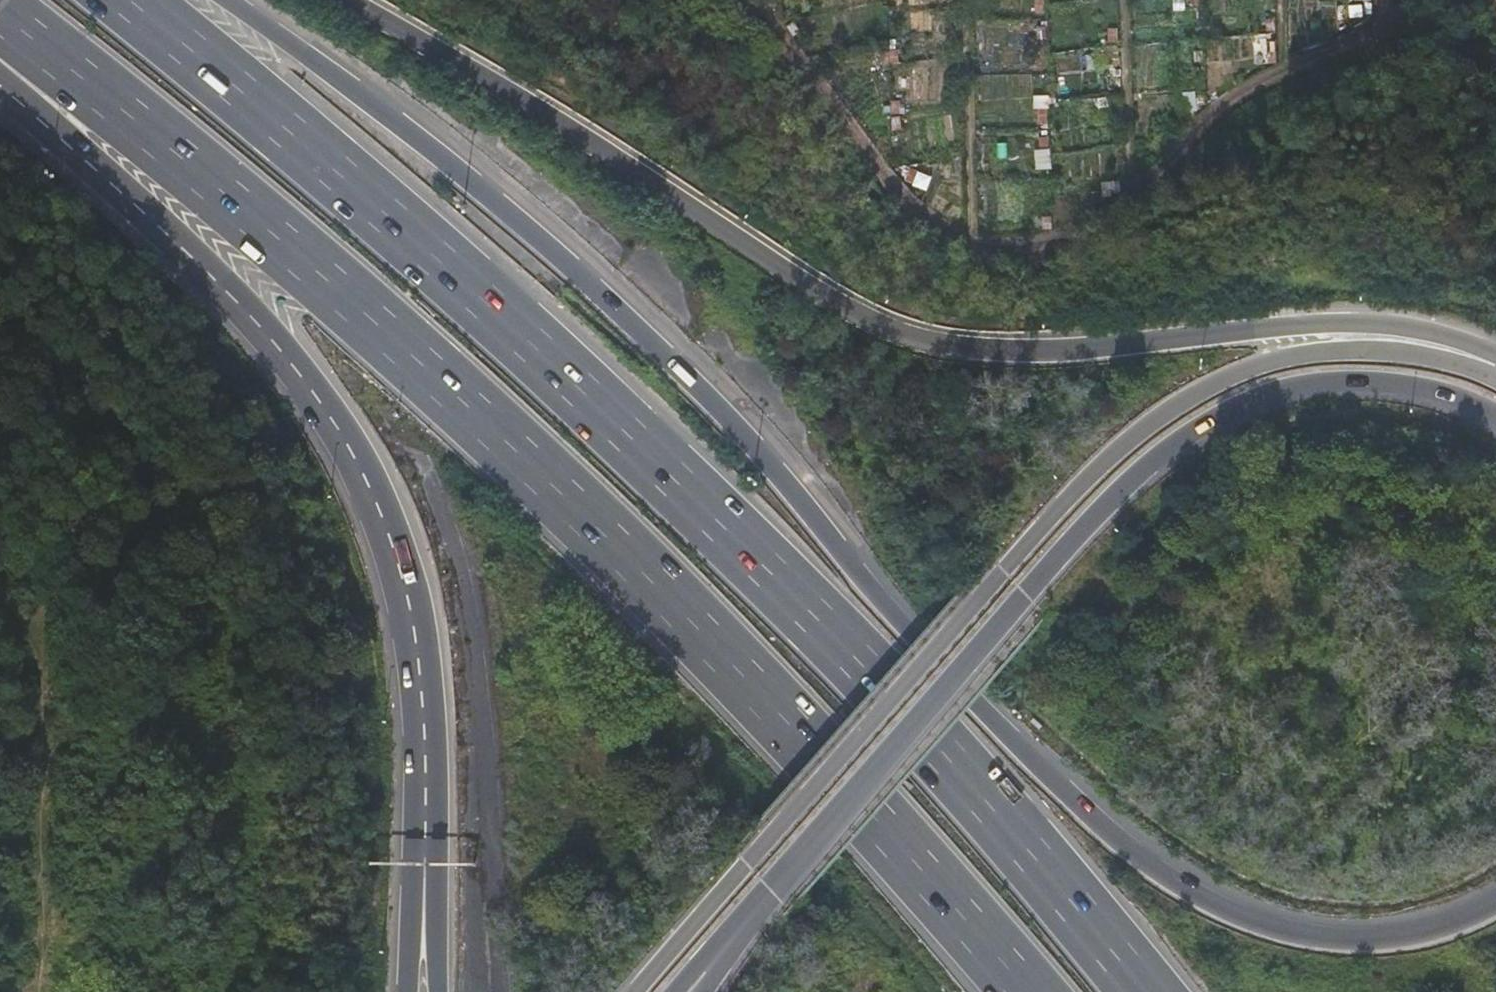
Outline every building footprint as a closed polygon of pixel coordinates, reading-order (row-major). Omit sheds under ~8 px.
[(1204,75),(1184,75),(1184,110),(1204,110),(1204,75)] [(1036,150),(1038,170),(1053,169),(1051,149),(1036,150)]
